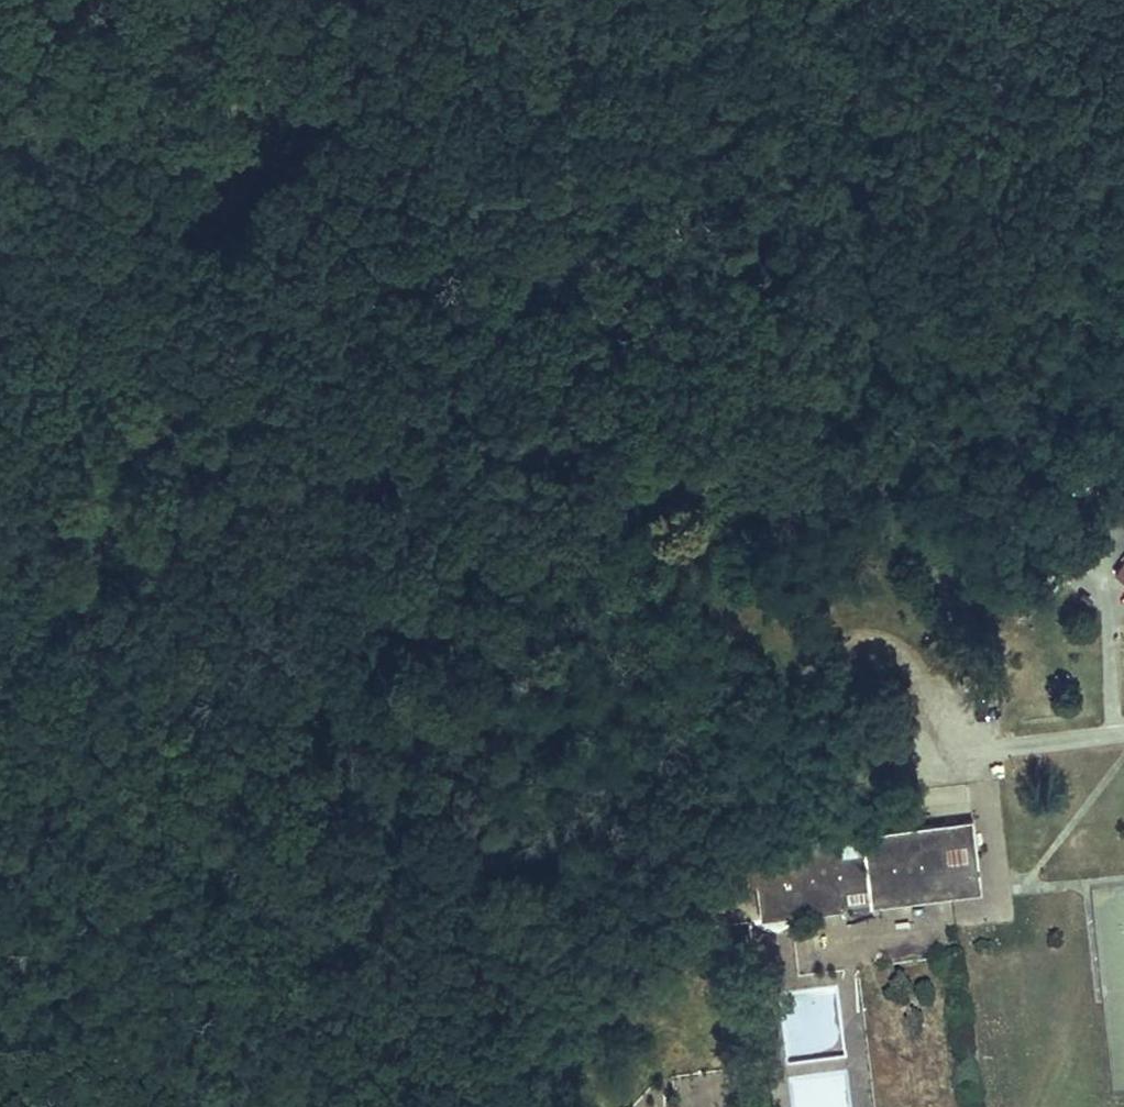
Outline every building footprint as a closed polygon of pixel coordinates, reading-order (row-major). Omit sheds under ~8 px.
[(1114,580),(1123,587),(1123,565),(1114,580)] [(971,819),(943,823),(945,838),(912,842),(920,903),(980,895),(971,819)] [(943,823),(748,847),(753,887),(757,923),(920,903),(912,842),(945,838),(943,823)] [(748,847),(736,849),(741,888),(753,887),(748,847)] [(792,1099),(771,1099),(771,1106),(792,1106),(792,1099)]
